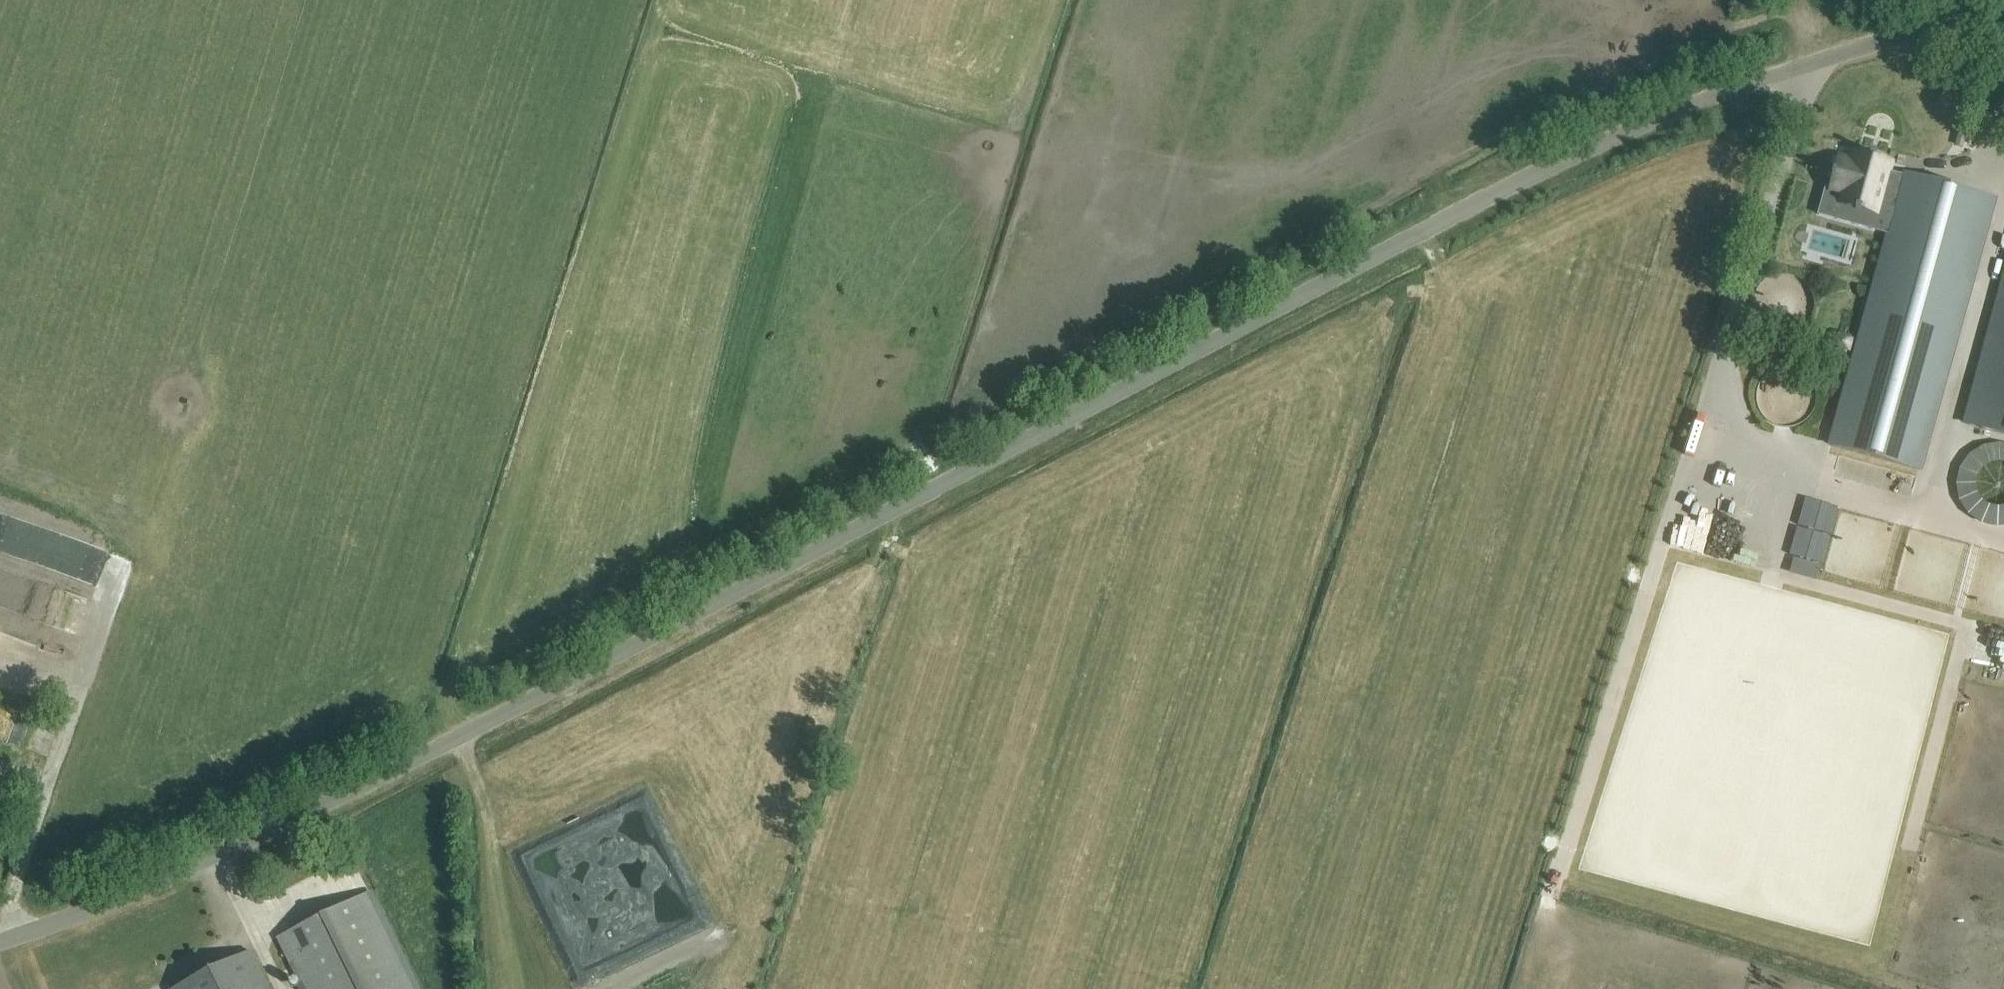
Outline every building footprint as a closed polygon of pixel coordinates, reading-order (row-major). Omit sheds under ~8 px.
[(1890,216),(1826,447),(1920,473),(1996,199),(1902,173),(1900,177),(1885,173),(1886,171),(1848,161),(1841,186),(1857,190),(1854,201),(1858,207),(1890,216)] [(2003,434),(2003,259),(1961,423),(2003,434)] [(2003,520),(2003,447),(1956,453),(1966,525),(2003,520)] [(1892,489),(1912,495),(1917,475),(1898,470),(1892,489)] [(1777,575),(1794,578),(1801,534),(1783,532),(1777,575)] [(1800,538),(1796,581),(1822,583),(1827,541),(1800,538)] [(628,938),(650,934),(641,889),(649,888),(646,876),(615,882),(617,894),(597,898),(603,929),(617,927),(618,934),(627,932),(628,938)] [(277,940),(301,988),(415,988),(369,894),(277,940)] [(251,954),(177,988),(268,988),(251,954)]
